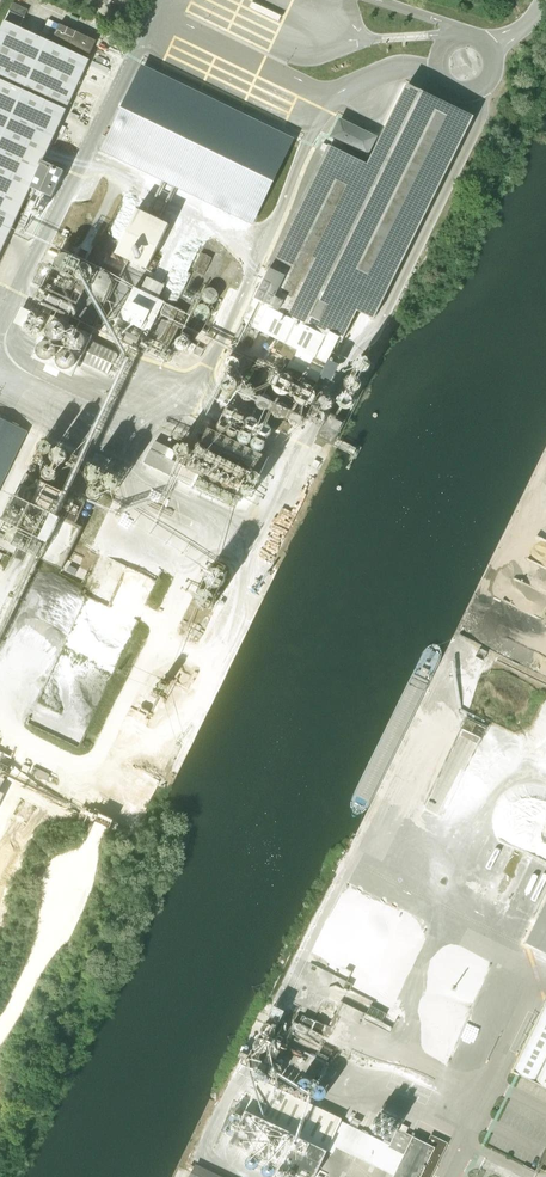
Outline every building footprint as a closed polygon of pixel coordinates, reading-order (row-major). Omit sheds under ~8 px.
[(109,6),(112,1),(127,9),(131,0),(97,0),(109,6)] [(51,142),(57,129),(65,133),(73,115),(66,111),(89,59),(87,59),(96,40),(59,24),(51,42),(4,21),(0,30),(0,254),(31,188),(52,197),(64,170),(42,161),(51,142)] [(100,151),(253,225),(295,139),(142,65),(100,151)] [(315,289),(357,310),(377,318),(479,110),(412,75),(372,158),(368,156),(363,154),(360,158),(365,160),(349,193),(359,198),(315,289)] [(357,310),(315,289),(359,198),(349,193),(365,160),(360,158),(363,154),(368,156),(377,137),(339,118),(330,137),(335,140),(333,144),(323,139),(306,173),(313,177),(268,268),(282,274),(273,291),(261,285),(234,338),(239,341),(239,342),(251,348),(260,331),(285,344),(280,355),(291,360),(286,369),(317,384),(326,364),(327,364),(329,360),(334,362),(337,355),(333,353),(337,343),(341,344),(357,310)] [(116,254),(147,270),(169,224),(138,208),(116,254)] [(185,355),(169,348),(186,312),(164,302),(135,288),(111,336),(178,368),(185,355)] [(46,362),(73,374),(96,321),(92,320),(95,314),(87,310),(88,308),(52,292),(49,300),(33,294),(29,303),(22,300),(14,318),(41,329),(32,350),(49,357),(46,362)] [(332,446),(340,433),(345,421),(329,413),(322,428),(317,437),(315,443),(317,444),(307,464),(320,471),(332,446)] [(31,430),(0,415),(0,493),(31,430)] [(50,454),(52,450),(52,447),(51,443),(49,441),(45,441),(42,443),(39,446),(39,450),(43,454),(47,455),(50,454)] [(207,479),(237,494),(251,467),(199,443),(187,467),(151,449),(144,463),(201,491),(207,479)] [(190,453),(190,451),(190,448),(188,446),(187,445),(184,444),(182,444),(180,444),(177,447),(176,448),(176,449),(176,451),(176,453),(177,455),(178,456),(181,458),(185,458),(186,458),(189,455),(190,453)] [(83,527),(75,523),(86,503),(26,473),(0,526),(0,547),(13,554),(17,546),(62,569),(83,527)] [(226,580),(226,577),(225,574),(223,571),(221,569),(217,568),(214,568),(211,569),(209,571),(207,574),(206,577),(207,580),(208,582),(209,585),(211,587),(215,588),(218,588),(221,587),(224,584),(225,583),(226,580)] [(545,953),(545,901),(525,943),(545,953)] [(532,1033),(523,1052),(512,1074),(545,1091),(545,1004),(532,1033)] [(274,1005),(269,1016),(280,1021),(285,1010),(274,1005)] [(324,1026),(314,1021),(303,1015),(299,1023),(311,1029),(311,1030),(320,1035),(324,1026)] [(448,1143),(431,1134),(426,1143),(397,1128),(392,1139),(386,1135),(383,1141),(306,1104),(306,1103),(259,1080),(241,1119),(230,1142),(303,1176),(314,1176),(330,1144),(393,1175),(392,1176),(431,1176),(448,1143)]
